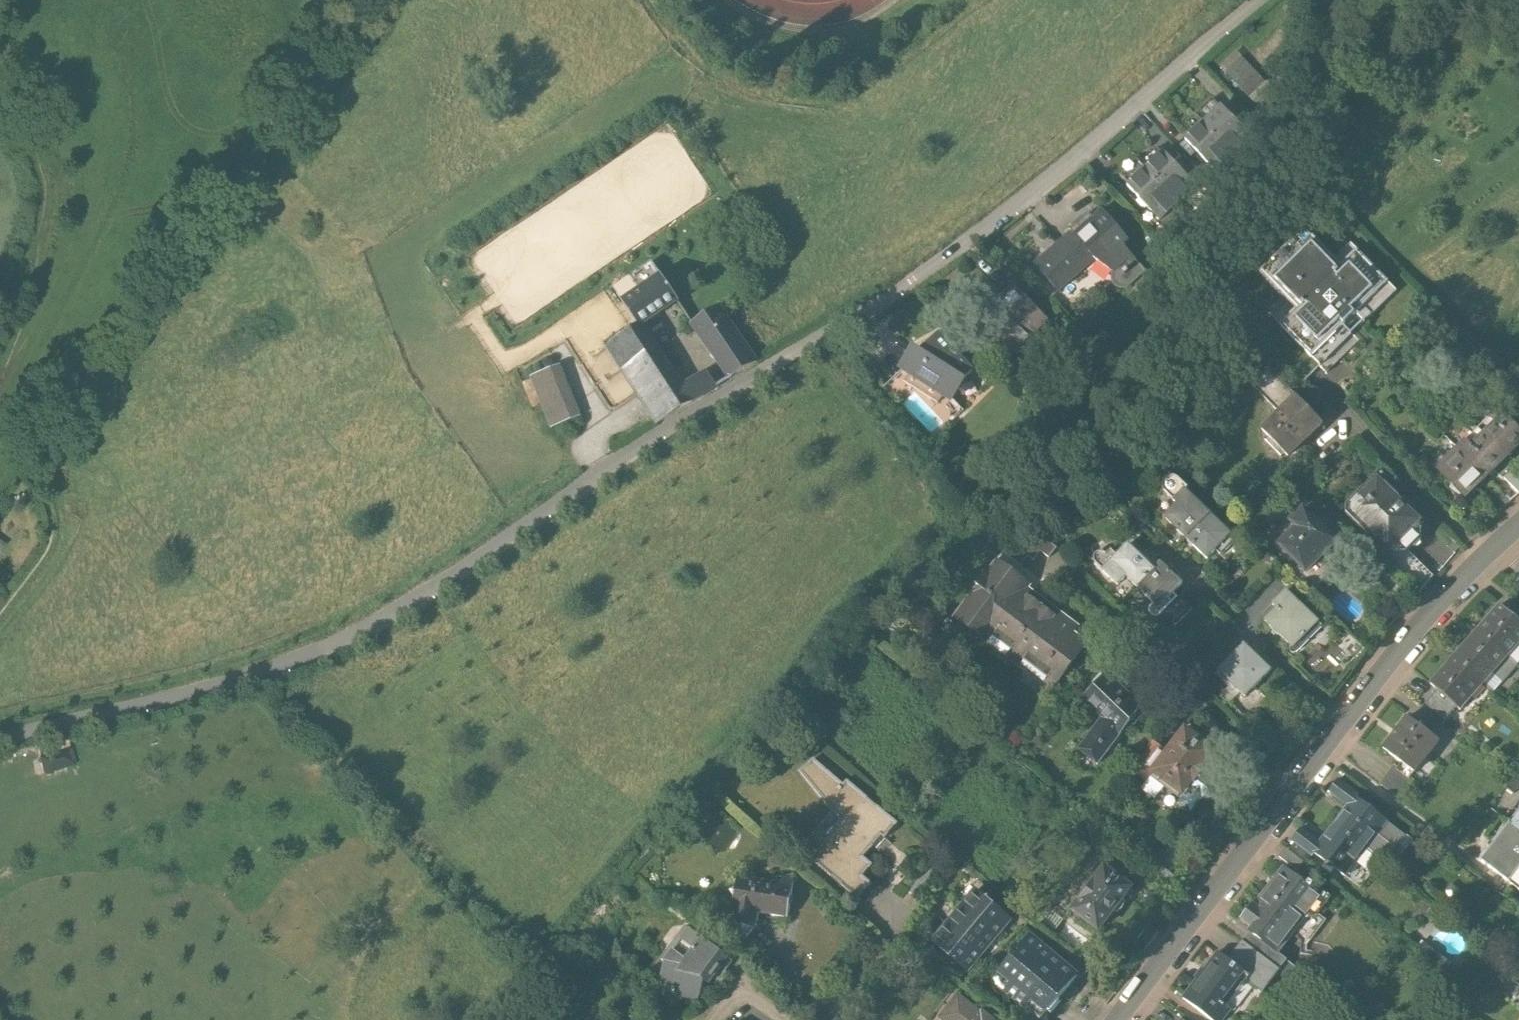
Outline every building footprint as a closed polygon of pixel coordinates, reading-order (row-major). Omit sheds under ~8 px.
[(1232,100),(1214,116),(1245,151),(1263,134),(1232,100)] [(1227,167),(1245,151),(1214,116),(1196,133),(1227,167)] [(1174,145),(1155,162),(1187,199),(1206,182),(1174,145)] [(1168,215),(1187,199),(1155,162),(1136,179),(1168,215)] [(1082,226),(1046,260),(1069,283),(1103,251),(1121,269),(1137,253),(1128,243),(1138,233),(1113,206),(1087,231),(1082,226)] [(1319,222),(1274,266),(1310,303),(1290,322),(1336,369),(1368,338),(1361,331),(1408,286),(1363,240),(1350,253),(1319,222)] [(639,292),(623,303),(638,325),(639,326),(640,325),(677,301),(652,262),(629,277),(639,292)] [(1009,357),(1056,315),(1024,279),(977,321),(1009,357)] [(718,307),(691,324),(730,378),(756,362),(718,307)] [(607,345),(657,423),(718,386),(710,376),(706,373),(705,373),(704,373),(683,386),(640,325),(639,326),(638,325),(607,345)] [(988,371),(953,334),(939,348),(948,358),(938,367),(963,394),(988,371)] [(942,414),(963,394),(938,367),(931,360),(910,380),(942,414)] [(1301,448),(1333,415),(1281,364),(1264,381),(1292,408),(1277,423),(1301,448)] [(556,368),(532,378),(552,427),(576,418),(556,368)] [(1493,421),(1518,448),(1518,407),(1513,401),(1493,421)] [(1518,448),(1493,421),(1473,442),(1499,468),(1518,448)] [(1478,489),(1499,468),(1473,442),(1452,463),(1478,489)] [(1178,513),(1198,533),(1223,508),(1190,474),(1187,472),(1185,471),(1182,471),(1179,472),(1177,474),(1175,477),(1174,480),(1175,484),(1177,487),(1190,500),(1178,513)] [(1433,513),(1389,471),(1358,503),(1403,545),(1417,546),(1433,529),(1433,513)] [(1356,530),(1320,495),(1305,510),(1313,519),(1296,536),(1323,563),(1356,530)] [(1244,528),(1223,508),(1198,533),(1219,554),(1229,544),(1234,549),(1255,529),(1249,523),(1244,528)] [(1062,555),(1070,545),(1050,531),(1043,541),(1029,531),(1017,549),(1035,562),(1041,552),(1047,557),(1053,549),(1062,555)] [(1126,542),(1121,547),(1118,545),(1115,545),(1112,546),(1109,548),(1108,551),(1109,555),(1111,558),(1118,564),(1115,567),(1131,582),(1140,573),(1150,583),(1168,565),(1141,540),(1133,549),(1126,542)] [(1011,554),(969,611),(1068,685),(1104,637),(1087,625),(1091,620),(1041,582),(1044,579),(1011,554)] [(1150,583),(1167,599),(1164,602),(1164,604),(1165,607),(1167,609),(1170,610),(1173,610),(1176,608),(1192,591),(1187,586),(1195,579),(1174,559),(1168,565),(1150,583)] [(1332,616),(1299,585),(1286,599),(1291,604),(1278,617),(1306,643),(1332,616)] [(1489,622),(1518,650),(1518,605),(1511,598),(1489,622)] [(1465,650),(1496,677),(1518,650),(1489,622),(1465,650)] [(1259,636),(1228,669),(1256,695),(1287,662),(1259,636)] [(1472,704),(1496,677),(1465,650),(1441,677),(1451,686),(1470,702),(1472,704)] [(1496,677),(1506,686),(1518,671),(1518,650),(1496,677)] [(1118,711),(1094,742),(1114,755),(1165,687),(1155,678),(1144,687),(1123,667),(1098,693),(1118,711)] [(1457,716),(1470,702),(1451,686),(1439,700),(1457,716)] [(1417,759),(1428,767),(1451,736),(1421,713),(1397,744),(1417,759)] [(1167,765),(1197,788),(1189,799),(1202,809),(1215,791),(1224,798),(1237,782),(1214,765),(1231,742),(1200,720),(1179,748),(1165,738),(1145,766),(1158,776),(1167,765)] [(39,755),(44,774),(77,765),(72,746),(39,755)] [(814,847),(871,894),(884,878),(875,871),(885,859),(875,851),(893,829),(899,834),(912,819),(861,776),(858,779),(828,754),(813,765),(855,817),(841,833),(832,825),(814,847)] [(1392,781),(1411,795),(1427,775),(1424,772),(1428,767),(1417,759),(1412,766),(1407,762),(1392,781)] [(1364,802),(1350,821),(1379,843),(1402,811),(1352,775),(1343,787),(1364,802)] [(1357,872),(1379,843),(1350,821),(1337,838),(1315,821),(1305,834),(1357,872)] [(1497,860),(1518,876),(1518,830),(1497,860)] [(1298,843),(1292,852),(1310,865),(1316,856),(1298,843)] [(1086,905),(1114,926),(1147,881),(1119,860),(1086,905)] [(1268,921),(1264,926),(1291,946),(1336,888),(1300,860),(1272,897),(1269,894),(1256,911),(1268,921)] [(790,878),(752,871),(747,902),(753,904),(750,917),(768,920),(771,906),(801,912),(807,874),(791,872),(790,878)] [(989,885),(974,902),(1008,930),(1022,913),(989,885)] [(1008,930),(974,902),(960,919),(993,947),(1008,930)] [(678,947),(670,989),(712,994),(716,974),(720,977),(740,949),(698,919),(678,947)] [(993,947),(960,919),(944,937),(977,965),(993,947)] [(1093,965),(1046,926),(1009,971),(1056,1009),(1093,965)] [(1264,926),(1256,936),(1293,964),(1301,954),(1291,946),(1264,926)] [(1256,936),(1240,957),(1261,972),(1258,976),(1274,988),(1293,964),(1256,936)] [(1231,949),(1197,993),(1233,1019),(1243,1007),(1237,1002),(1258,976),(1261,972),(1240,957),(1231,949)] [(970,987),(953,1010),(966,1019),(1019,1019),(997,1004),(995,1006),(970,987)]
